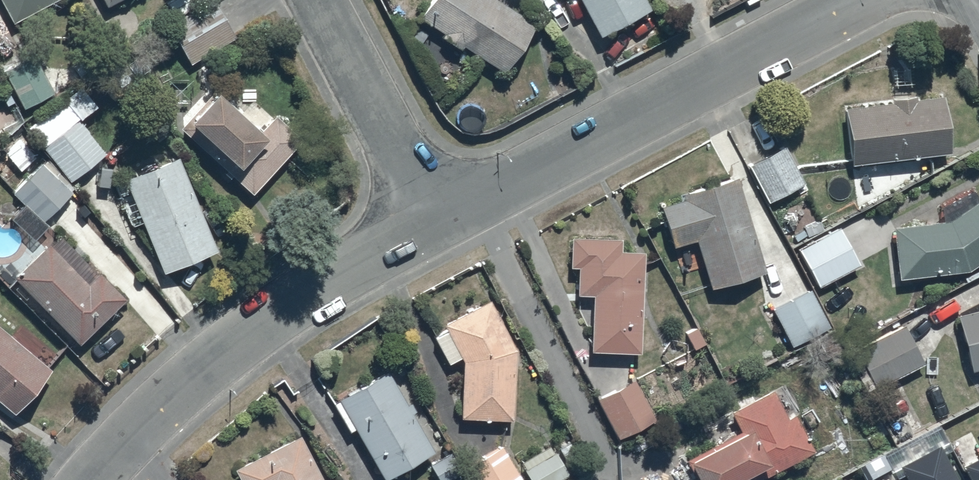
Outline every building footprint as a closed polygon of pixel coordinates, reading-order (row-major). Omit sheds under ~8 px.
[(10,27),(60,2),(59,0),(0,0),(0,7),(10,27)] [(102,11),(125,0),(97,0),(102,11)] [(188,67),(232,44),(209,1),(202,5),(199,0),(176,0),(165,6),(174,24),(167,28),(188,67)] [(488,0),(433,0),(418,22),(501,77),(533,29),(488,0)] [(598,41),(647,16),(639,0),(576,0),(598,41)] [(32,59),(1,73),(20,113),(51,98),(32,59)] [(179,134),(250,199),(299,146),(253,104),(240,119),(214,95),(179,134)] [(844,113),(849,156),(946,145),(941,102),(844,113)] [(42,152),(69,184),(103,156),(75,124),(42,152)] [(802,177),(781,138),(744,158),(765,197),(802,177)] [(2,155),(19,174),(37,159),(20,140),(2,155)] [(123,186),(160,279),(215,257),(178,164),(123,186)] [(44,167),(12,196),(40,226),(71,197),(44,167)] [(762,261),(732,169),(679,187),(681,191),(659,198),(672,239),(693,232),(709,279),(762,261)] [(891,218),(895,269),(966,262),(978,253),(978,190),(948,211),(891,218)] [(796,241),(815,280),(857,259),(837,220),(796,241)] [(590,286),(588,342),(636,344),(641,242),(618,241),(618,230),(569,227),(568,257),(575,257),(574,285),(590,286)] [(22,260),(29,265),(11,282),(76,350),(123,305),(61,241),(49,253),(45,249),(40,254),(31,247),(22,260)] [(771,303),(790,339),(826,319),(807,283),(771,303)] [(460,352),(456,407),(508,410),(511,341),(487,292),(442,314),(446,322),(433,329),(446,354),(457,349),(460,352)] [(968,362),(978,359),(978,301),(954,307),(968,362)] [(855,344),(873,381),(921,358),(904,320),(855,344)] [(11,405),(42,369),(0,333),(0,395),(11,405)] [(329,393),(346,424),(351,421),(379,472),(430,443),(386,362),(329,393)] [(632,371),(595,389),(615,432),(652,414),(632,371)] [(683,444),(701,479),(735,479),(810,443),(792,406),(784,410),(770,382),(729,403),(736,418),(683,444)] [(241,479),(324,479),(297,427),(231,460),(241,479)] [(939,436),(895,458),(906,479),(961,479),(939,436)] [(532,479),(538,479),(580,455),(569,437),(554,446),(549,438),(520,456),(524,461),(522,463),(532,479)] [(498,438),(464,460),(476,479),(512,479),(521,475),(498,438)] [(427,458),(438,476),(458,464),(447,446),(427,458)] [(961,458),(972,479),(978,479),(978,448),(961,458)]
